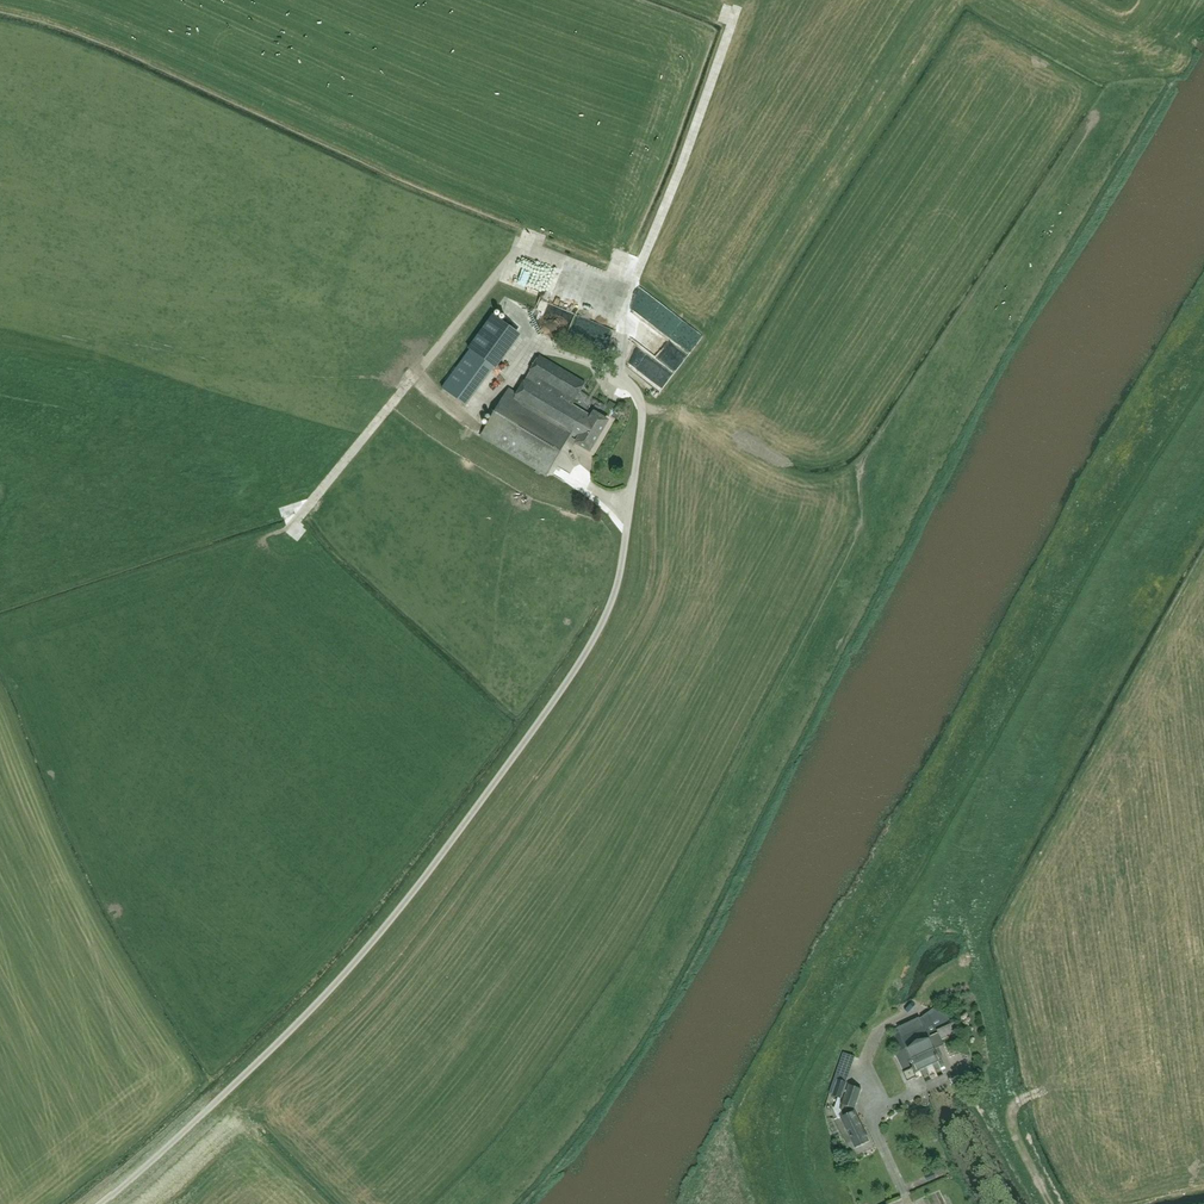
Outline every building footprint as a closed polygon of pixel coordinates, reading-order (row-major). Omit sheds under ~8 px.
[(634,312),(681,343),(689,332),(642,300),(634,312)] [(586,307),(581,314),(590,320),(595,312),(586,307)] [(638,325),(630,336),(672,367),(680,355),(638,325)] [(470,350),(442,387),(466,404),(493,367),(470,350)] [(632,366),(658,385),(669,370),(644,351),(632,366)] [(589,450),(607,420),(594,412),(592,415),(572,404),(585,383),(539,355),(516,392),(509,388),(480,435),(546,475),(571,434),(579,438),(576,442),(589,450)] [(916,1076),(914,1072),(919,1070),(921,1075),(928,1072),(926,1066),(932,1063),(934,1069),(940,1066),(938,1061),(938,1060),(933,1049),(935,1049),(929,1036),(938,1032),(936,1029),(955,1021),(951,1017),(934,1007),(919,1017),(898,1027),(896,1027),(910,1060),(912,1059),(914,1063),(910,1065),(911,1068),(903,1072),(907,1081),(916,1076)] [(847,1082),(846,1081),(834,1077),(828,1094),(841,1098),(847,1082)] [(856,1147),(868,1141),(853,1111),(851,1111),(851,1109),(851,1107),(854,1108),(861,1088),(848,1084),(841,1103),(842,1104),(841,1109),(840,1109),(843,1115),(841,1116),(856,1147)]
